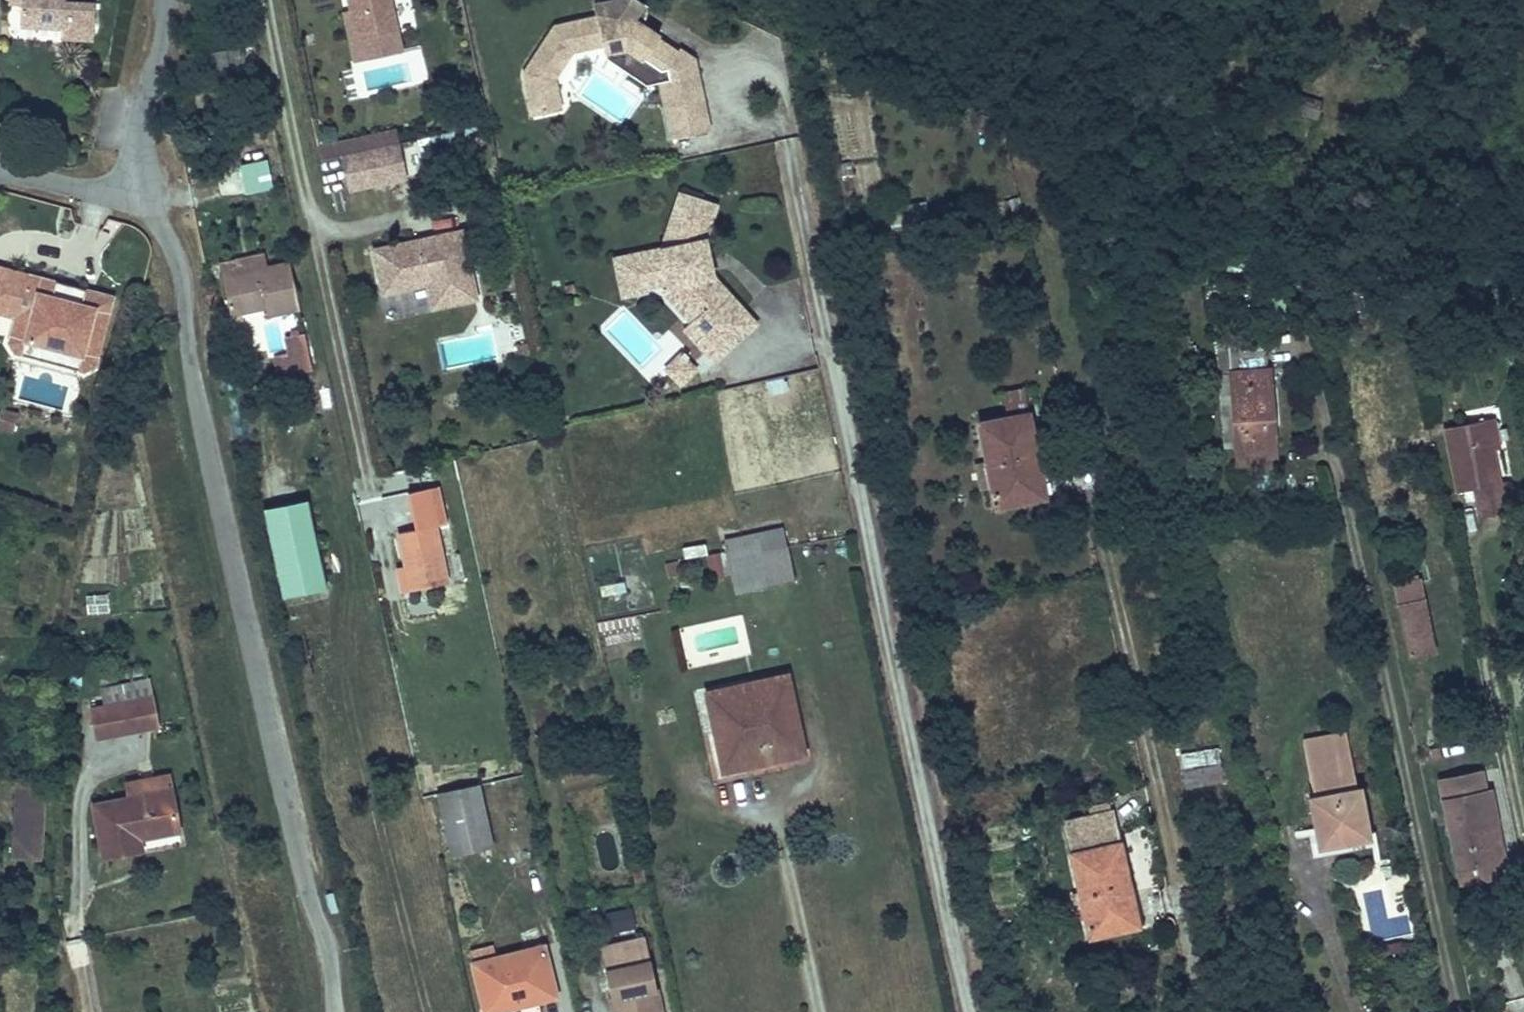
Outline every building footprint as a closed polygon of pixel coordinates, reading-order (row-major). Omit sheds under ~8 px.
[(94,3),(65,1),(65,0),(21,0),(21,3),(20,25),(62,27),(61,36),(93,38),(94,3)] [(390,0),(349,0),(351,10),(353,22),(357,39),(397,30),(390,0)] [(353,22),(351,10),(345,11),(347,23),(353,22)] [(661,71),(626,48),(604,52),(606,58),(646,85),(660,82),(660,81),(669,78),(667,70),(661,71)] [(560,110),(556,89),(540,93),(542,106),(540,106),(541,114),(560,110)] [(1305,97),(1301,115),(1317,120),(1321,101),(1305,97)] [(399,143),(396,130),(359,137),(362,151),(399,143)] [(362,151),(359,137),(318,146),(320,160),(341,155),(362,151)] [(407,177),(399,143),(362,151),(341,155),(348,189),(407,177)] [(266,157),(216,168),(222,196),(272,186),(266,157)] [(715,362),(759,323),(714,272),(709,238),(717,206),(716,201),(675,191),(661,246),(611,254),(617,298),(656,292),(671,296),(673,310),(689,327),(690,335),(715,362)] [(1022,212),(1019,197),(1009,199),(1012,214),(1022,212)] [(476,298),(461,232),(374,251),(383,293),(419,285),(418,280),(427,278),(428,283),(433,307),(476,298)] [(222,277),(262,268),(259,256),(219,264),(222,276),(222,277)] [(298,308),(289,263),(262,268),(222,277),(223,284),(226,297),(230,314),(265,306),(267,314),(298,308)] [(9,269),(0,267),(0,304),(9,269)] [(95,365),(113,297),(83,289),(80,303),(61,298),(64,287),(62,283),(26,273),(8,343),(24,340),(82,355),(95,365)] [(223,284),(222,277),(222,276),(215,276),(217,285),(223,284)] [(80,303),(83,289),(62,283),(64,287),(61,298),(80,303)] [(230,314),(226,297),(219,299),(223,316),(230,314)] [(283,345),(279,331),(295,327),(291,311),(266,317),(274,347),(283,345)] [(311,370),(304,333),(286,337),(289,353),(276,355),(280,376),(311,370)] [(82,355),(24,340),(8,343),(14,353),(85,371),(95,365),(82,355)] [(529,357),(526,343),(516,345),(519,359),(529,357)] [(682,386),(699,367),(681,350),(663,369),(682,386)] [(1275,445),(1269,370),(1266,369),(1265,353),(1240,356),(1241,371),(1230,372),(1231,374),(1236,448),(1275,445)] [(1236,448),(1231,374),(1220,375),(1226,448),(1236,448)] [(1037,465),(1028,414),(1022,390),(1002,394),(1007,418),(979,424),(995,506),(1037,498),(1031,466),(1037,465)] [(13,432),(17,413),(0,410),(0,411),(0,429),(13,432)] [(1499,448),(1493,418),(1485,419),(1492,449),(1499,448)] [(1499,482),(1492,449),(1485,419),(1444,428),(1458,492),(1473,489),(1479,515),(1511,509),(1505,481),(1499,482)] [(1277,471),(1275,445),(1236,448),(1238,474),(1277,471)] [(431,465),(403,469),(405,492),(434,489),(431,465)] [(1044,497),(1037,465),(1031,466),(1037,498),(1044,497)] [(263,508),(284,599),(328,589),(307,498),(263,508)] [(447,583),(435,525),(399,532),(411,590),(447,583)] [(768,586),(761,552),(787,546),(783,527),(725,539),(727,552),(732,573),(736,593),(768,586)] [(795,580),(787,546),(761,552),(768,586),(795,580)] [(732,573),(727,552),(720,553),(724,575),(732,573)] [(1434,652),(1419,581),(1395,586),(1410,657),(1434,652)] [(85,615),(109,614),(109,593),(85,594),(85,615)] [(791,691),(787,675),(749,683),(752,699),(791,691)] [(804,753),(791,691),(752,699),(749,683),(706,692),(716,738),(731,735),(738,768),(804,753)] [(157,727),(151,697),(92,709),(98,738),(157,727)] [(1368,838),(1358,789),(1356,789),(1345,734),(1302,743),(1313,797),(1309,798),(1318,848),(1368,838)] [(738,768),(731,735),(716,738),(722,771),(738,768)] [(1223,782),(1217,749),(1181,755),(1187,788),(1223,782)] [(1496,824),(1489,790),(1485,791),(1481,772),(1439,780),(1457,869),(1494,861),(1486,826),(1496,824)] [(43,784),(44,776),(25,775),(25,783),(43,784)] [(171,790),(168,775),(126,783),(129,798),(171,790)] [(493,846),(479,784),(437,793),(450,855),(493,846)] [(178,830),(171,790),(129,798),(93,805),(103,857),(141,850),(139,838),(138,834),(144,833),(145,836),(178,830)] [(1110,813),(1108,804),(1089,809),(1091,817),(1110,813)] [(1130,894),(1119,844),(1111,812),(1110,813),(1091,817),(1065,824),(1072,854),(1071,855),(1080,894),(1084,910),(1079,911),(1081,920),(1086,919),(1090,937),(1131,927),(1124,896),(1130,894)] [(1501,872),(1501,871),(1503,869),(1503,867),(1504,865),(1504,863),(1504,862),(1503,859),(1496,824),(1486,826),(1494,861),(1457,869),(1460,884),(1491,877),(1493,877),(1495,877),(1496,876),(1498,875),(1499,874),(1501,872)] [(644,885),(643,869),(633,871),(635,886),(644,885)] [(1084,910),(1080,894),(1075,895),(1079,911),(1084,910)] [(1138,926),(1130,894),(1124,896),(1131,927),(1138,926)] [(1384,919),(1380,894),(1368,895),(1374,937),(1409,932),(1407,916),(1384,919)] [(612,933),(636,926),(631,906),(607,913),(612,933)] [(650,962),(645,938),(600,949),(605,971),(650,962)] [(543,946),(473,964),(485,1011),(493,1011),(538,1001),(536,993),(554,988),(543,946)] [(650,962),(605,971),(613,1011),(661,1011),(650,962)] [(555,997),(554,988),(536,993),(538,1001),(555,997)]
